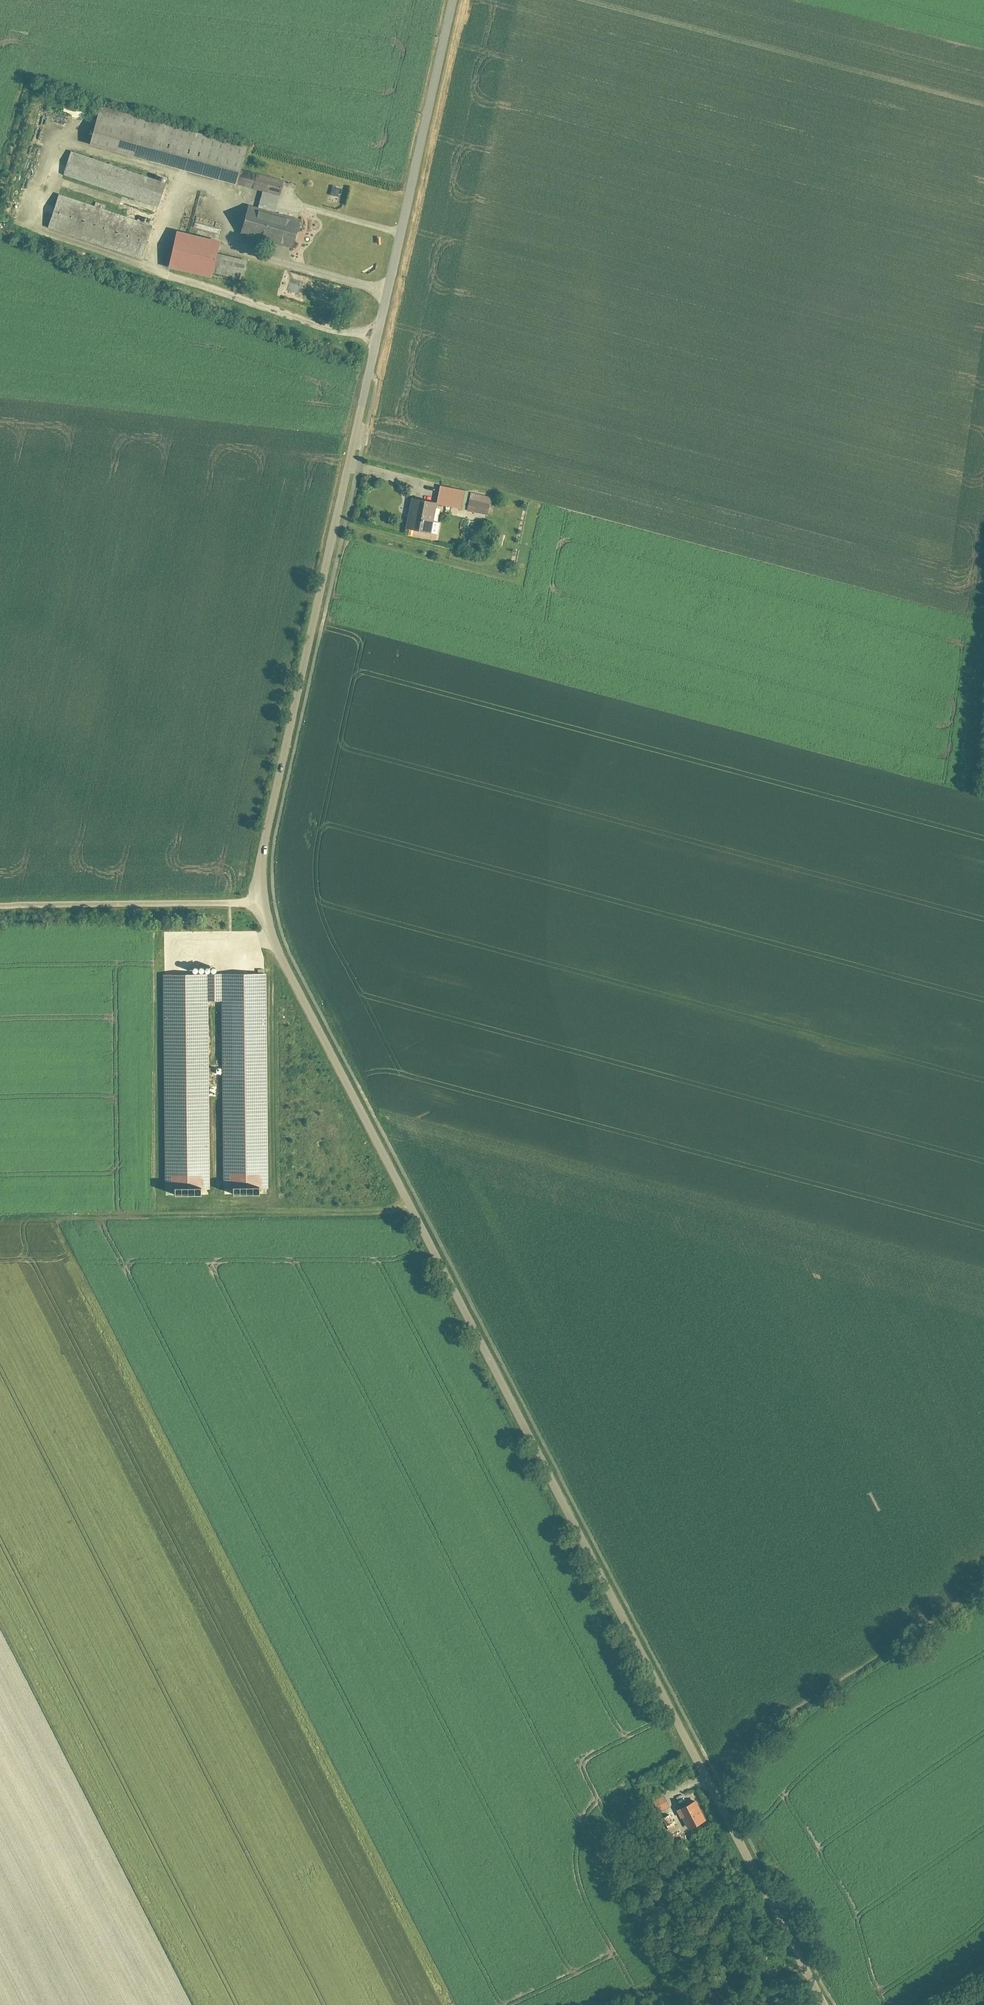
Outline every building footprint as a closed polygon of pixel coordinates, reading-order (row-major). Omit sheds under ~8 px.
[(98,105),(87,144),(259,191),(254,208),(243,205),(236,234),(289,247),(296,218),(272,212),(281,180),(236,168),(243,144),(98,105)] [(67,152),(60,176),(155,205),(162,181),(67,152)] [(216,198),(186,190),(177,222),(207,230),(216,198)] [(150,224),(56,194),(45,227),(139,257),(150,224)] [(217,239),(174,229),(165,266),(238,283),(244,259),(214,252),(217,239)] [(442,486),(439,506),(462,510),(465,490),(442,486)] [(473,492),(468,511),(488,516),(493,497),(473,492)] [(413,500),(406,529),(431,534),(437,505),(413,500)] [(269,973),(214,974),(216,1192),(271,1192),(269,973)] [(214,974),(159,974),(160,1193),(216,1192),(214,974)] [(697,1798),(680,1806),(691,1829),(708,1821),(697,1798)] [(644,1995),(625,2004),(650,2004),(644,1995)]
